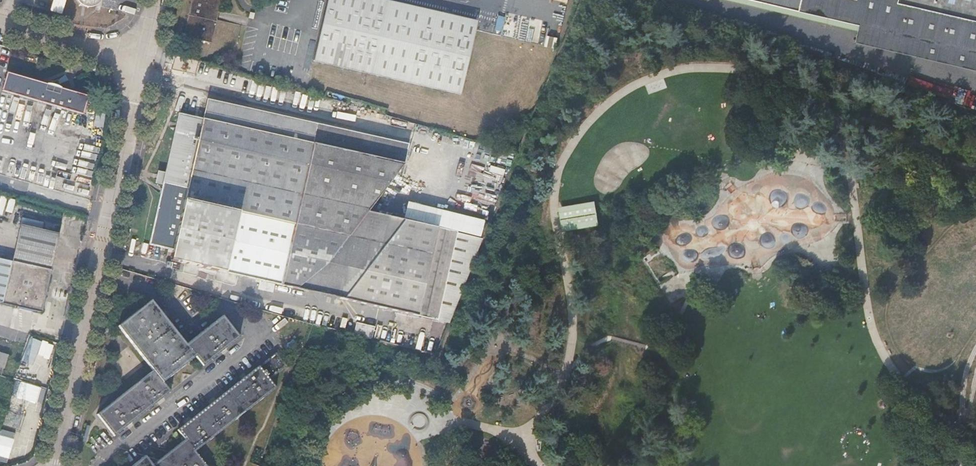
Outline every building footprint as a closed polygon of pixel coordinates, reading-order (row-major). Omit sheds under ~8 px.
[(53,11),(57,0),(50,0),(47,9),(53,11)] [(73,1),(74,3),(74,4),(75,5),(77,6),(78,7),(79,8),(80,8),(82,9),(85,9),(87,9),(90,9),(93,7),(95,6),(97,3),(98,2),(99,1),(99,0),(72,0),(73,1)] [(118,0),(104,0),(103,7),(115,10),(118,0)] [(184,35),(212,41),(221,0),(192,0),(184,35)] [(316,59),(463,92),(480,18),(402,0),(329,0),(316,59)] [(768,4),(975,49),(975,0),(750,0),(768,4)] [(546,36),(544,46),(555,48),(557,38),(546,36)] [(198,60),(176,53),(172,69),(195,74),(198,60)] [(84,113),(89,97),(10,72),(4,89),(84,113)] [(945,94),(947,83),(938,82),(937,93),(945,94)] [(205,117),(404,165),(406,147),(207,100),(205,117)] [(2,105),(1,115),(7,116),(9,106),(2,105)] [(369,214),(404,165),(205,117),(180,113),(166,171),(163,183),(150,243),(175,249),(172,260),(312,292),(369,214)] [(75,171),(89,175),(94,158),(80,154),(75,171)] [(879,165),(872,168),(875,174),(882,170),(879,165)] [(156,172),(153,184),(159,185),(162,174),(156,172)] [(14,198),(0,195),(0,215),(10,217),(14,198)] [(595,224),(592,204),(561,209),(564,229),(595,224)] [(312,292),(342,299),(404,221),(369,214),(312,292)] [(404,221),(342,299),(451,324),(485,239),(404,221)] [(18,224),(9,261),(0,259),(0,303),(39,312),(58,233),(18,224)] [(153,300),(120,324),(154,370),(96,413),(113,434),(119,429),(153,404),(170,391),(163,381),(179,369),(196,356),(204,365),(225,349),(239,338),(224,318),(187,344),(153,300)] [(366,333),(368,325),(355,322),(354,330),(366,333)] [(278,387),(272,380),(288,366),(283,360),(286,358),(283,354),(281,355),(280,353),(278,355),(277,353),(248,374),(216,399),(189,421),(178,429),(185,438),(168,452),(153,464),(145,455),(130,465),(208,465),(196,451),(278,387)] [(415,428),(426,424),(421,412),(410,417),(415,428)]
